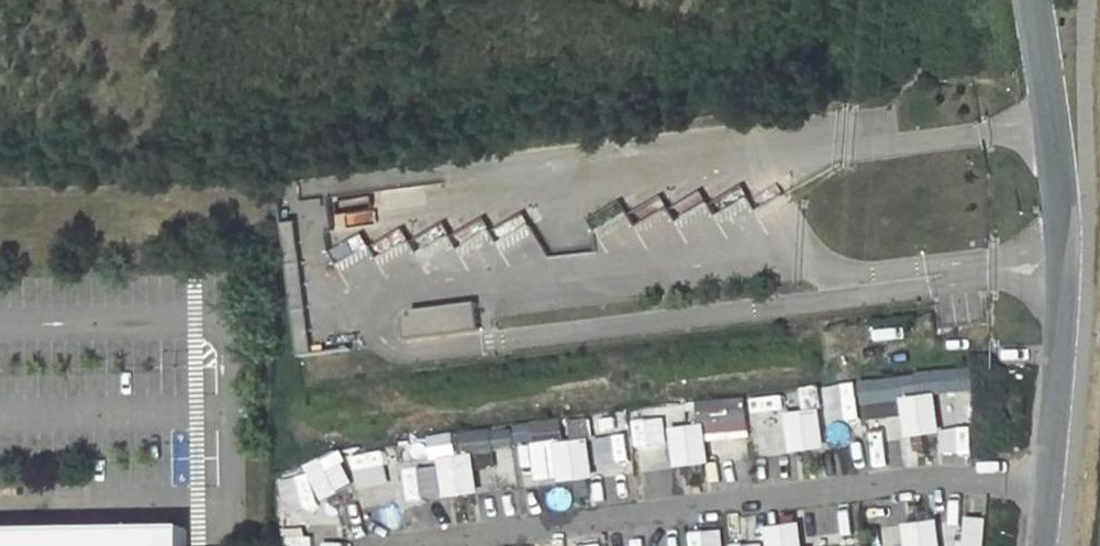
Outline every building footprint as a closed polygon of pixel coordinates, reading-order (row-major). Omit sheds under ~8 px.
[(302,218),(289,219),(306,351),(319,350),(302,218)] [(410,312),(413,336),(481,328),(478,303),(410,312)] [(964,399),(976,399),(975,370),(962,370),(964,399)] [(936,428),(932,399),(911,402),(914,431),(936,428)] [(963,402),(964,426),(978,426),(976,402),(963,402)] [(798,446),(820,443),(817,414),(794,416),(798,446)] [(678,431),(682,461),(704,458),(700,428),(678,431)] [(586,442),(564,445),(568,475),(590,472),(586,442)] [(448,460),(451,489),(473,487),(470,457),(448,460)] [(342,468),(322,478),(336,504),(356,494),(342,468)] [(968,521),(966,545),(985,545),(987,523),(968,521)] [(0,532),(0,545),(193,545),(193,528),(0,532)] [(912,535),(913,545),(936,545),(934,532),(912,535)] [(775,537),(776,545),(798,545),(797,534),(775,537)]
